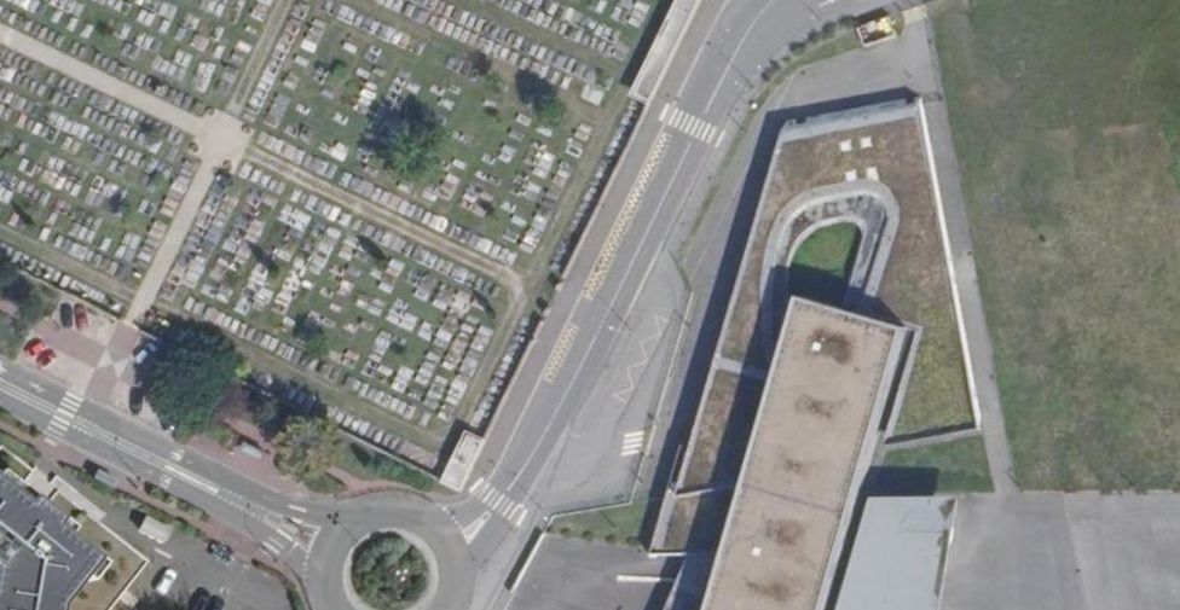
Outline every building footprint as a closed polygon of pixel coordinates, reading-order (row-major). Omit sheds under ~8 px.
[(787,59),(743,117),(486,609),(1179,609),(1179,0),(951,0),(787,59)] [(703,1),(701,0),(683,0),(671,27),(686,34),(703,1)] [(459,460),(447,484),(464,492),(476,467),(459,460)] [(55,607),(79,576),(93,558),(62,535),(51,526),(55,518),(34,502),(21,505),(12,517),(1,510),(12,496),(0,486),(0,609),(54,609),(55,607)]
